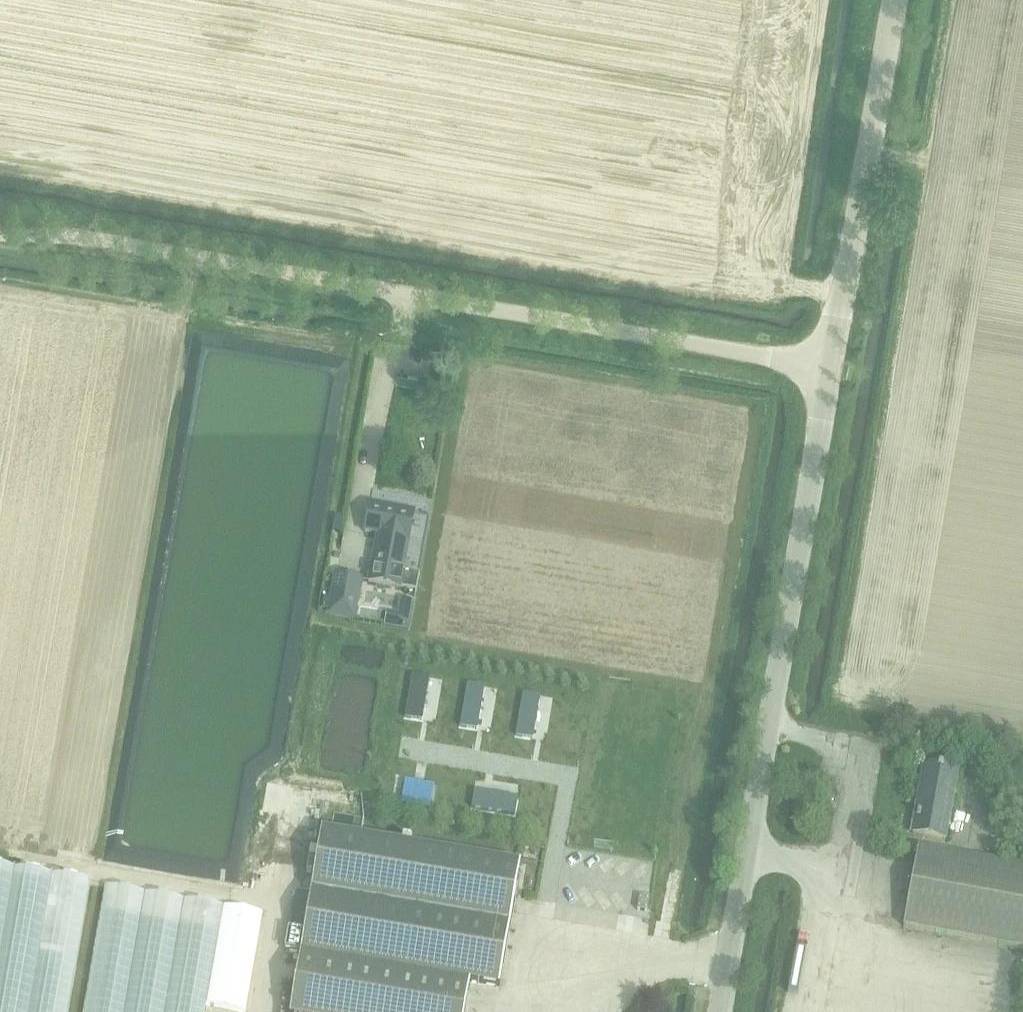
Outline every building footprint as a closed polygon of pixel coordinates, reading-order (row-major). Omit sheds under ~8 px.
[(369,504),(364,532),(376,534),(377,534),(368,582),(415,590),(416,587),(419,571),(405,568),(415,512),(414,512),(369,504)] [(334,517),(332,531),(340,532),(342,518),(334,517)] [(335,573),(328,615),(354,620),(362,578),(335,573)] [(968,747),(967,755),(982,756),(983,748),(968,747)] [(944,839),(957,771),(924,765),(912,834),(944,839)] [(300,954),(289,1011),(465,1011),(469,983),(499,988),(520,865),(321,831),(310,894),(295,891),(289,929),(285,951),(300,954)] [(903,926),(1022,948),(1022,867),(918,848),(903,926)] [(90,882),(0,867),(0,1011),(68,1011),(90,882)] [(85,1011),(205,1011),(206,1006),(223,907),(106,887),(85,1011)] [(637,910),(647,911),(649,898),(639,896),(637,910)] [(206,1006),(242,1011),(244,1011),(261,914),(223,907),(206,1006)]
